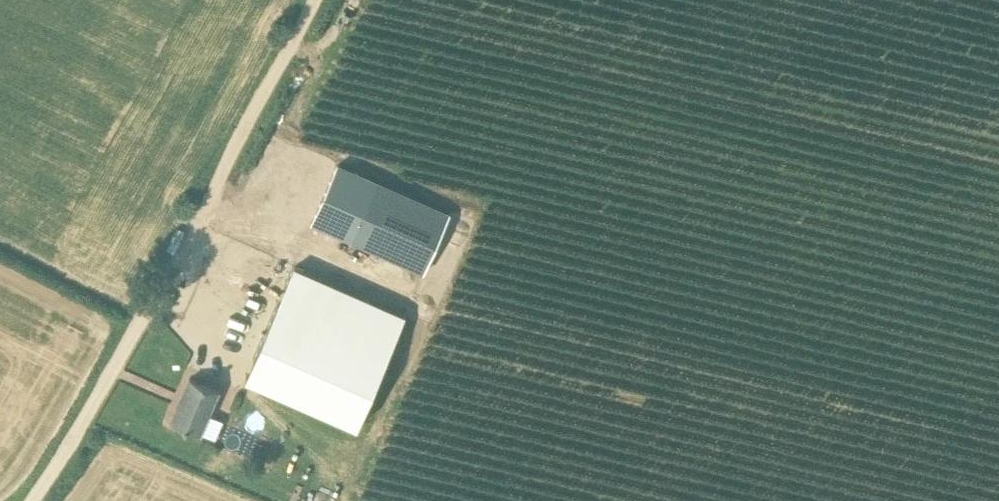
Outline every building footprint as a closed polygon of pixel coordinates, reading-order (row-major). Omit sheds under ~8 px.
[(338,166),(312,223),(353,241),(378,183),(338,166)] [(319,227),(315,236),(347,253),(352,244),(319,227)] [(406,314),(295,266),(247,377),(358,425),(406,314)] [(219,390),(190,378),(171,421),(201,434),(219,390)]
